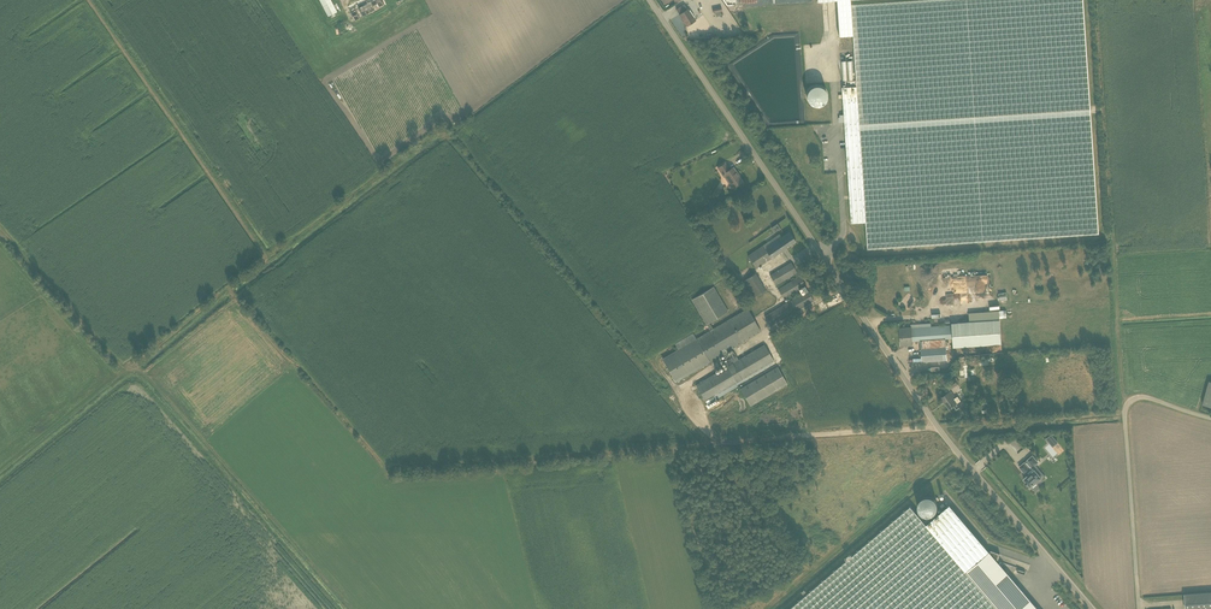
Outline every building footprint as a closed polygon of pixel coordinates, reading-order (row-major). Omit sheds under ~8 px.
[(331,0),(320,0),(329,16),(330,16),(331,18),(336,16),(335,13),(337,12),(331,0)] [(355,20),(384,5),(381,0),(360,0),(348,6),(355,20)] [(853,35),(851,5),(851,0),(817,0),(817,1),(836,0),(839,36),(853,35)] [(1091,114),(1083,0),(929,0),(851,5),(853,35),(857,86),(842,87),(843,98),(857,97),(866,222),(868,249),(1099,234),(1091,114)] [(676,9),(687,26),(695,20),(684,4),(676,9)] [(842,80),(852,80),(851,61),(841,61),(842,80)] [(866,222),(857,97),(843,98),(850,196),(851,223),(866,222)] [(733,187),(742,181),(739,176),(738,176),(736,172),(733,167),(729,170),(725,163),(718,168),(724,177),(725,175),(733,187)] [(782,238),(779,234),(748,256),(757,268),(796,241),(790,232),(782,238)] [(794,274),(797,278),(800,276),(791,262),(770,275),(776,285),(794,274)] [(759,273),(747,279),(755,296),(767,290),(759,273)] [(784,299),(802,288),(805,286),(800,276),(797,278),(778,289),(784,299)] [(977,293),(987,293),(986,282),(976,282),(977,293)] [(714,286),(692,299),(710,330),(713,329),(709,323),(729,311),(714,286)] [(805,286),(802,288),(805,292),(764,316),(770,326),(814,300),(805,286)] [(722,354),(726,352),(761,331),(747,308),(713,329),(710,330),(696,338),(693,333),(675,344),(678,349),(663,358),(677,381),(722,354)] [(1000,319),(952,323),(953,347),(1002,344),(1000,319)] [(951,325),(911,328),(912,341),(921,340),(922,361),(947,359),(946,347),(946,339),(952,338),(951,325)] [(912,344),(912,341),(911,328),(900,329),(901,345),(912,344)] [(764,345),(733,363),(727,367),(696,385),(705,401),(774,360),(764,345)] [(724,357),(722,358),(727,367),(733,363),(733,362),(738,359),(733,351),(728,354),(726,352),(722,354),(724,357)] [(960,377),(968,376),(967,363),(960,363),(960,366),(959,366),(960,377)] [(788,384),(777,367),(740,388),(751,406),(788,384)] [(938,383),(943,387),(948,381),(943,377),(938,383)] [(958,385),(954,379),(946,385),(949,390),(958,385)] [(1202,404),(1210,407),(1210,382),(1209,381),(1202,404)] [(951,391),(941,398),(945,404),(946,404),(949,409),(957,403),(952,397),(954,396),(951,391)] [(1028,460),(1024,463),(1019,467),(1025,474),(1026,473),(1028,475),(1024,479),(1031,487),(1036,482),(1038,484),(1046,478),(1037,468),(1036,468),(1034,466),(1038,462),(1032,456),(1028,460)] [(966,571),(989,551),(965,523),(950,504),(926,524),(911,506),(789,608),(998,608),(966,571)] [(989,551),(966,571),(998,608),(1038,608),(997,561),(1000,553),(991,550),(989,551)] [(1184,594),(1185,608),(1210,608),(1210,592),(1184,594)]
